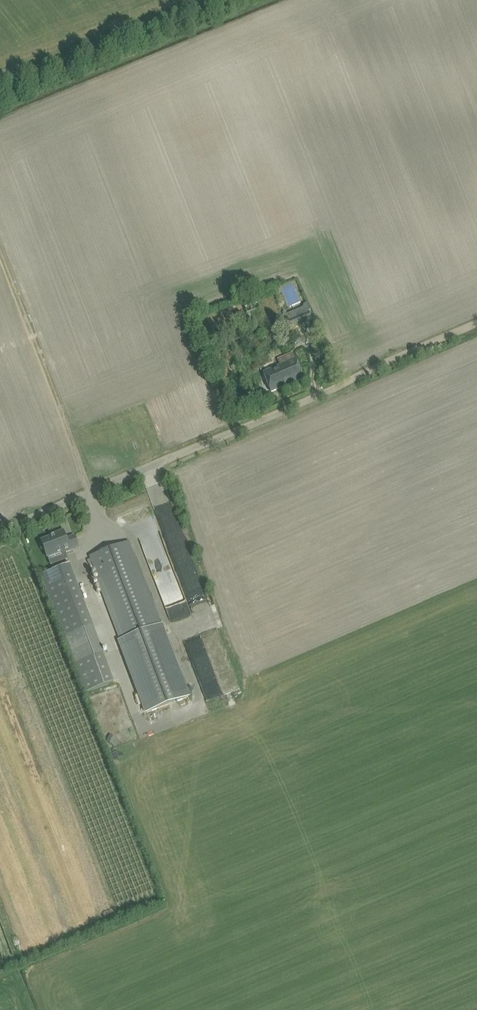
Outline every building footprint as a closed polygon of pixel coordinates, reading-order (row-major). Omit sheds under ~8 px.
[(278,285),(281,296),(286,294),(286,295),(300,290),(296,279),(278,285)] [(257,301),(244,306),(247,313),(260,309),(257,301)] [(287,314),(292,329),(313,321),(307,306),(287,314)] [(277,361),(280,366),(264,373),(271,392),(304,378),(294,354),(277,361)] [(67,539),(64,530),(50,536),(51,537),(41,541),(42,543),(40,544),(42,550),(44,549),(47,558),(65,551),(66,553),(79,548),(75,536),(67,539)] [(147,561),(163,556),(159,539),(143,544),(147,561)] [(90,557),(122,639),(119,640),(147,713),(189,698),(161,625),(129,542),(90,557)] [(41,575),(74,665),(85,693),(114,682),(70,564),(41,575)] [(205,699),(237,690),(220,632),(203,637),(207,650),(192,654),(205,699)] [(109,737),(107,741),(113,745),(116,741),(109,737)]
